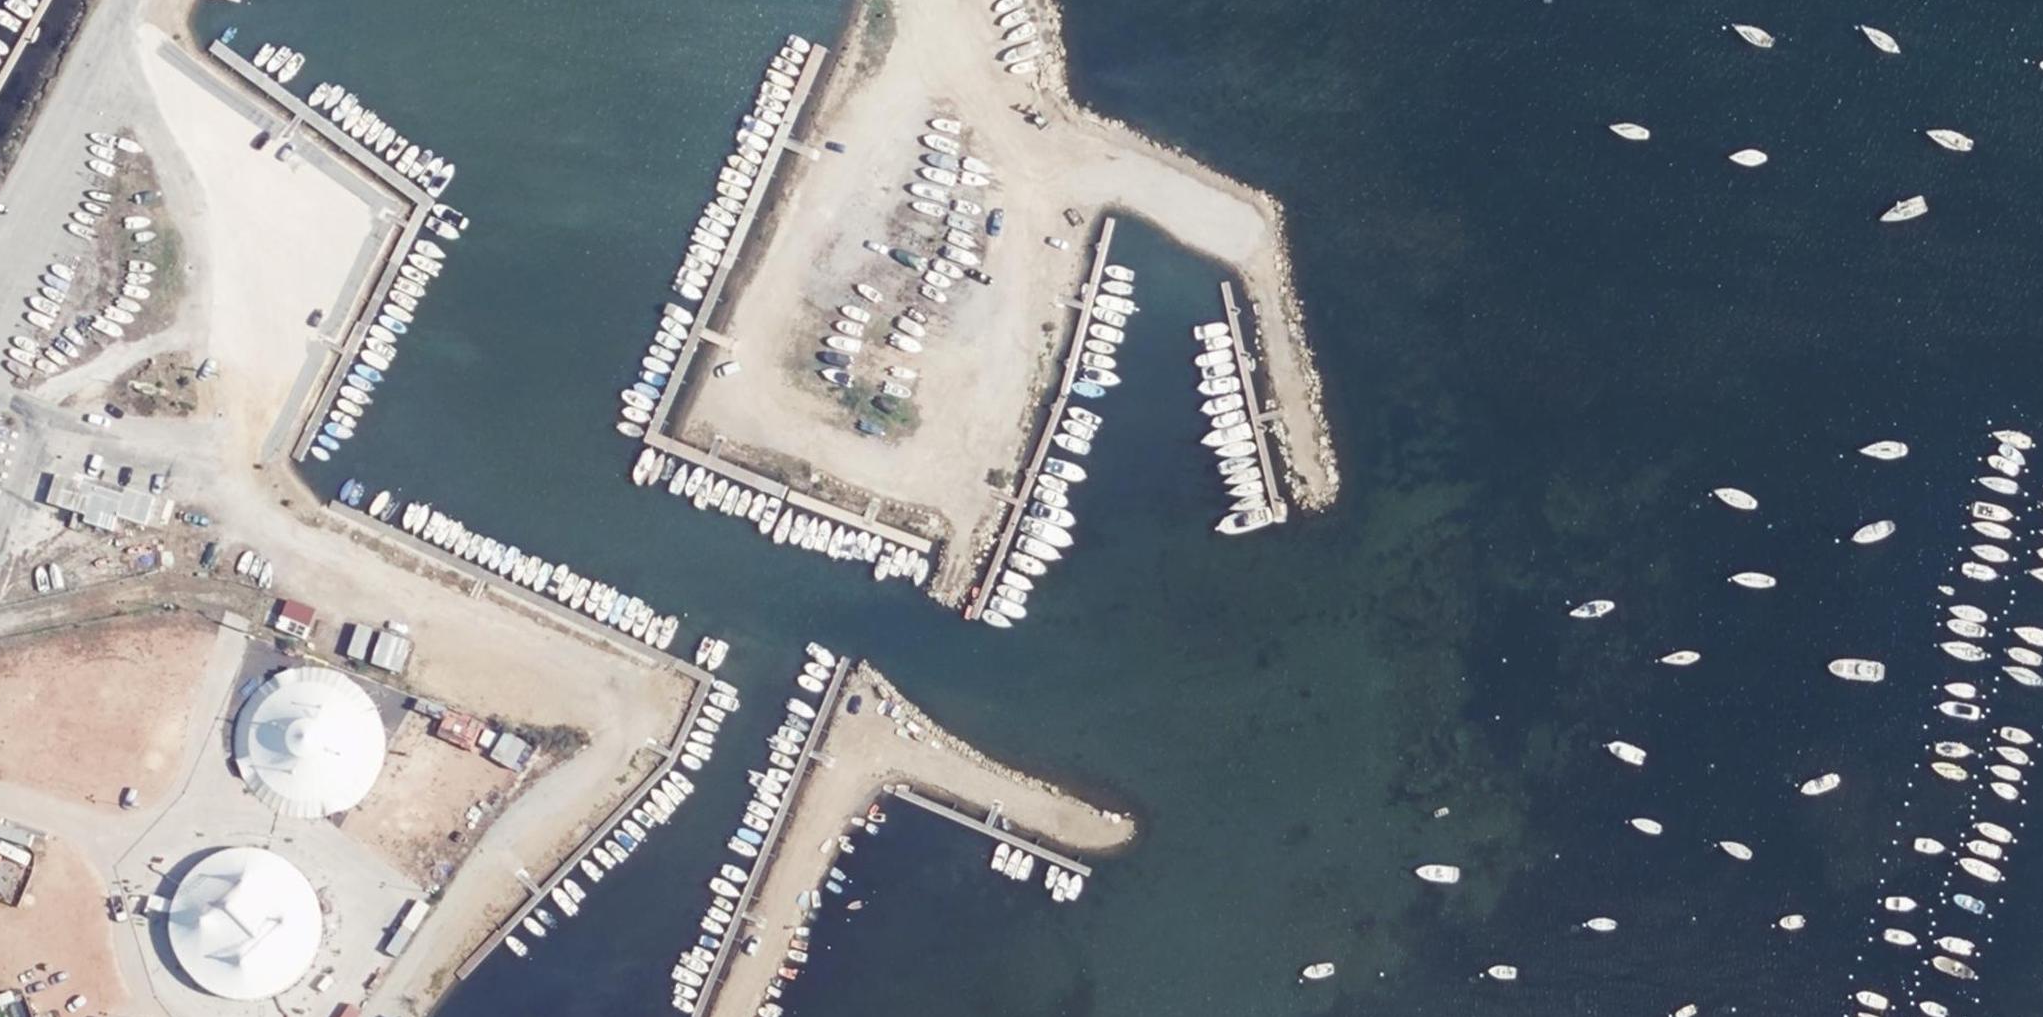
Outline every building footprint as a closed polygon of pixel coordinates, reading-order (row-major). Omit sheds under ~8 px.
[(131,491),(58,471),(49,506),(115,523),(118,514),(168,528),(177,497),(164,493),(166,486),(134,478),(131,491)] [(287,598),(275,627),(303,639),(315,610),(287,598)] [(362,660),(373,629),(358,624),(347,655),(362,660)] [(411,641),(381,631),(371,662),(400,672),(411,641)] [(249,689),(237,753),(259,802),(323,813),(373,791),(379,756),(354,700),(369,703),(371,692),(351,688),(350,689),(325,684),(331,698),(348,690),(342,725),(335,708),(309,703),(312,688),(326,682),(298,677),(294,669),(249,689)] [(477,743),(485,718),(450,706),(441,732),(477,743)] [(514,768),(530,741),(507,727),(491,754),(514,768)] [(30,857),(31,825),(0,825),(0,856),(30,857)] [(208,859),(243,864),(240,886),(223,884),(221,900),(206,905),(200,955),(210,991),(248,995),(317,975),(324,916),(309,864),(277,860),(278,860),(275,850),(250,847),(208,859)] [(421,898),(406,919),(416,926),(431,905),(421,898)]
